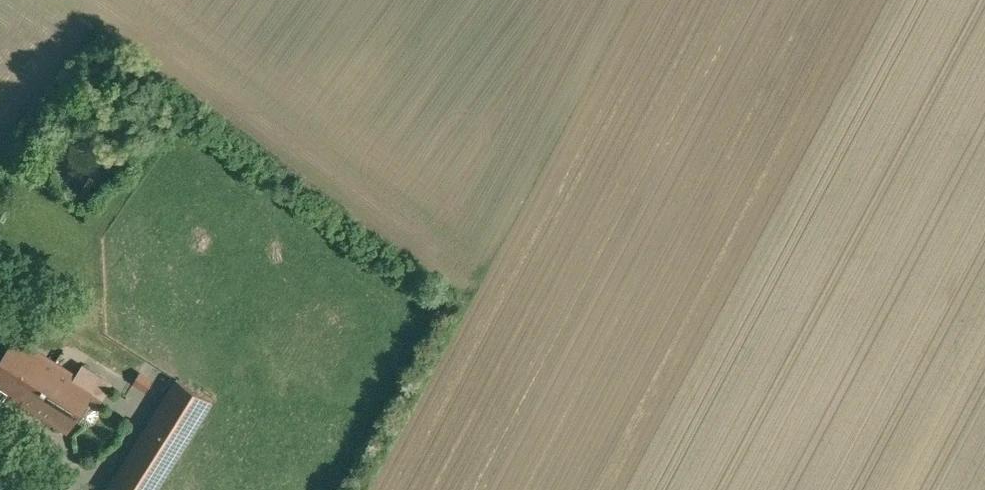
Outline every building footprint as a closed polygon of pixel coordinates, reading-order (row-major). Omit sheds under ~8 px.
[(0,372),(0,387),(70,434),(101,387),(24,335),(0,372)] [(135,384),(148,389),(153,377),(141,372),(135,384)] [(180,380),(111,489),(169,489),(222,406),(180,380)]
